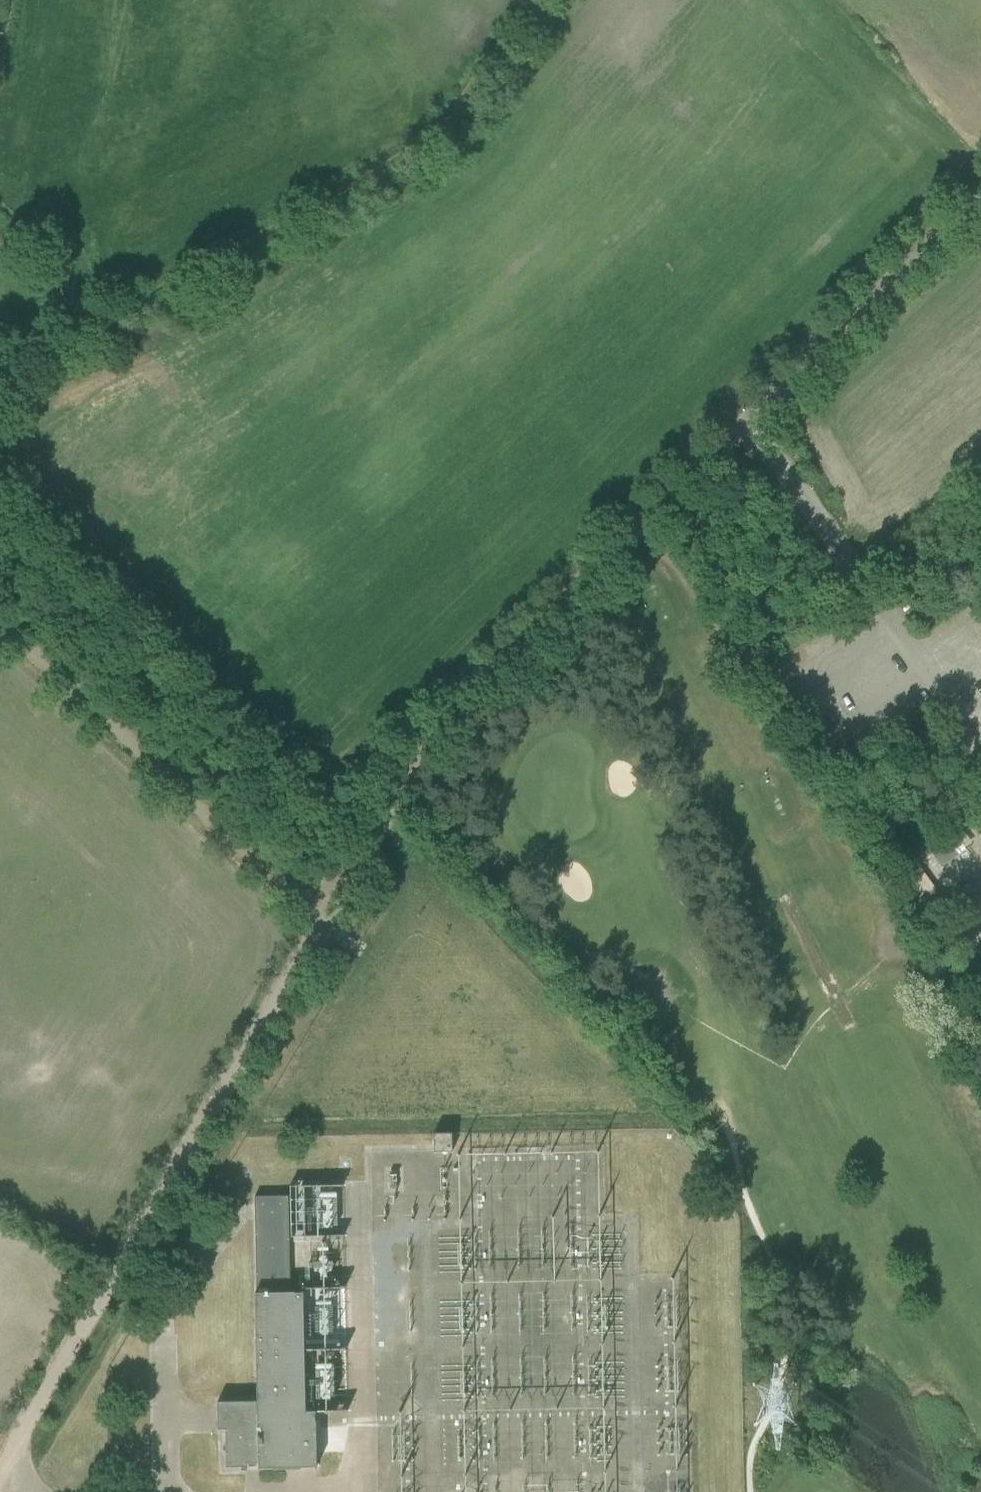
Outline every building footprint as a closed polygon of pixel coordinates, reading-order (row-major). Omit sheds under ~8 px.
[(972,841),(958,824),(925,848),(939,866),(972,841)] [(931,881),(908,849),(889,863),(912,895),(931,881)] [(952,892),(956,897),(960,903),(980,931),(980,880),(980,879),(977,874),(952,892)] [(433,1134),(433,1152),(451,1152),(451,1134),(433,1134)] [(341,1183),(288,1185),(290,1238),(318,1238),(318,1225),(342,1224),(341,1183)] [(314,1467),(315,1467),(314,1412),(304,1413),(301,1292),(288,1292),(287,1198),(254,1199),(256,1293),(253,1293),(255,1401),(215,1402),(216,1430),(224,1430),(225,1467),(257,1467),(257,1469),(259,1469),(259,1468),(314,1467)]
